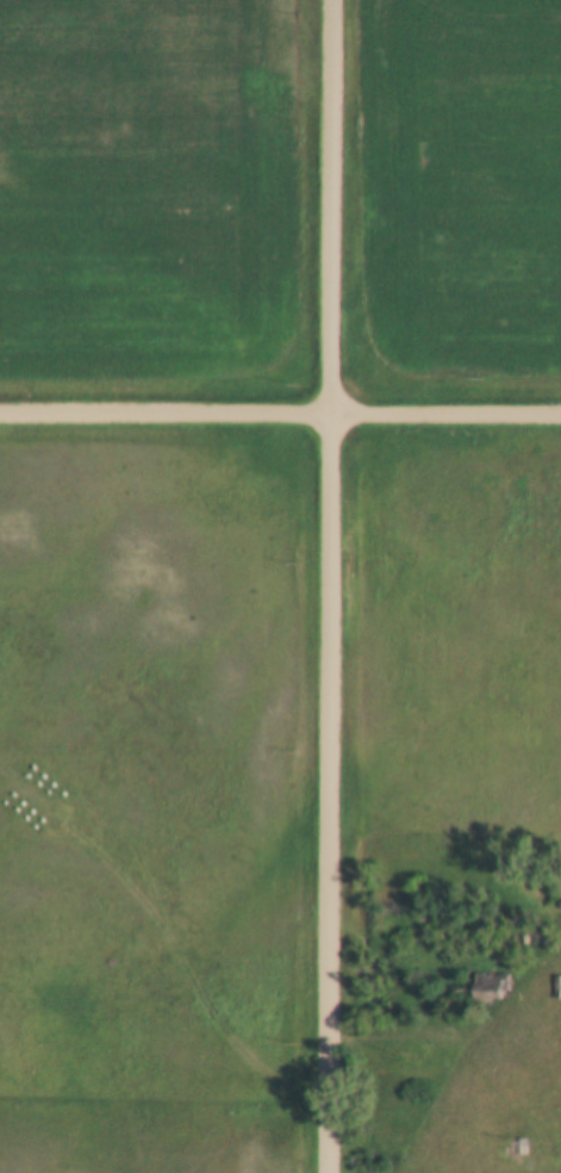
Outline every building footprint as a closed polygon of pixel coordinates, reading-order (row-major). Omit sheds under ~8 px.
[(474,997),(507,997),(507,971),(474,971),(474,997)] [(521,1138),(507,1138),(507,1156),(521,1156),(521,1138)]
